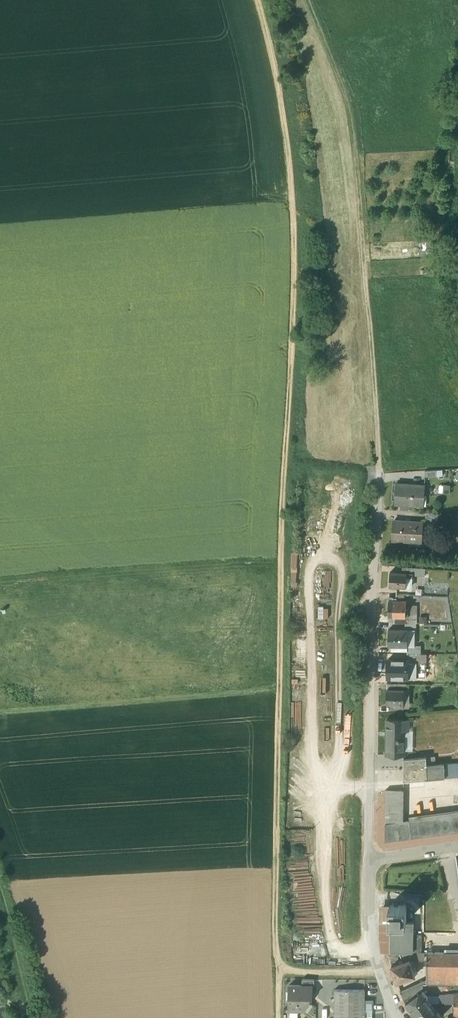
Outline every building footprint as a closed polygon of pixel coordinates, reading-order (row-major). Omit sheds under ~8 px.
[(421,472),(398,471),(397,481),(412,481),(412,479),(421,479),(421,472)] [(425,485),(396,483),(395,504),(420,506),(421,496),(424,496),(424,495),(425,485)] [(450,485),(439,484),(439,491),(449,492),(450,485)] [(343,503),(343,491),(323,492),(323,503),(343,503)] [(423,522),(394,520),(393,540),(410,541),(410,539),(422,539),(421,542),(422,542),(423,522)] [(407,573),(407,577),(413,578),(413,575),(426,576),(426,569),(403,567),(403,572),(407,573)] [(390,571),(389,587),(406,588),(407,577),(407,573),(403,572),(390,571)] [(389,617),(394,617),(406,617),(406,609),(406,600),(389,600),(389,617)] [(334,606),(318,606),(318,617),(334,617),(334,606)] [(394,623),(405,624),(416,624),(418,624),(418,609),(406,609),(406,617),(394,617),(394,623)] [(405,631),(388,631),(388,648),(408,648),(408,645),(408,631),(405,631)] [(408,648),(408,654),(421,655),(421,646),(408,645),(408,648)] [(388,678),(394,678),(408,678),(408,661),(408,659),(388,658),(388,678)] [(400,690),(387,690),(387,705),(395,705),(395,708),(404,708),(404,690),(400,690)] [(408,720),(387,720),(386,755),(404,756),(405,730),(408,730),(408,720)] [(405,767),(427,766),(426,757),(404,759),(405,767)] [(457,776),(457,764),(427,766),(428,779),(457,776)] [(405,781),(428,779),(427,766),(405,767),(405,781)] [(386,790),(386,823),(404,821),(404,790),(386,790)] [(412,838),(457,832),(457,814),(410,820),(412,838)] [(385,841),(412,838),(410,820),(404,821),(386,823),(385,841)] [(407,905),(390,905),(389,922),(407,922),(407,905)] [(407,922),(389,922),(389,952),(399,952),(413,952),(413,934),(413,922),(407,922)] [(422,934),(413,934),(413,952),(414,952),(422,952),(422,934)] [(413,952),(399,952),(403,962),(410,960),(410,961),(413,960),(414,960),(414,952),(413,952)] [(454,953),(427,952),(427,984),(454,985),(454,984),(454,953)] [(403,962),(392,966),(397,982),(415,975),(412,965),(414,964),(413,960),(410,961),(410,960),(403,962)] [(400,991),(406,1003),(423,990),(423,984),(423,981),(400,991)] [(302,985),(290,985),(290,1009),(299,1009),(304,1009),(310,1001),(310,998),(312,998),(313,985),(312,985),(302,985)] [(365,1009),(365,989),(335,989),(334,1017),(365,1017),(365,1009)] [(423,990),(406,1003),(415,1016),(430,1005),(432,1004),(428,999),(427,998),(428,997),(423,990)] [(428,999),(432,1004),(432,1003),(439,1003),(448,1004),(454,1004),(454,994),(440,994),(440,999),(428,999)] [(415,1016),(417,1017),(440,1017),(442,1017),(437,1009),(436,1010),(433,1006),(431,1007),(430,1005),(415,1016)] [(365,1017),(373,1017),(373,1010),(365,1009),(365,1017)]
